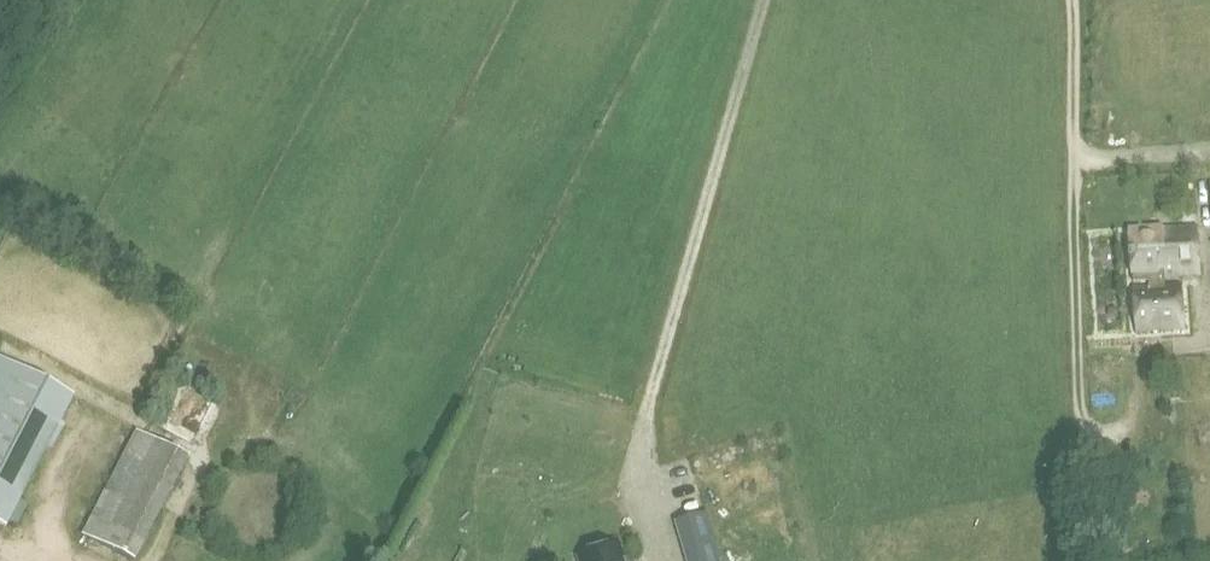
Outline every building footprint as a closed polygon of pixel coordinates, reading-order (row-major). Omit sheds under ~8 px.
[(1149,282),(1149,288),(1134,289),(1136,332),(1184,330),(1182,286),(1166,287),(1165,272),(1200,271),(1198,228),(1131,231),(1133,283),(1149,282)] [(1134,354),(1132,329),(1114,330),(1115,355),(1134,354)] [(7,528),(74,398),(0,360),(0,525),(7,528)] [(82,535),(132,560),(135,560),(188,458),(136,431),(82,535)] [(677,521),(688,560),(721,560),(707,513),(677,521)] [(580,560),(624,560),(620,549),(580,560)]
